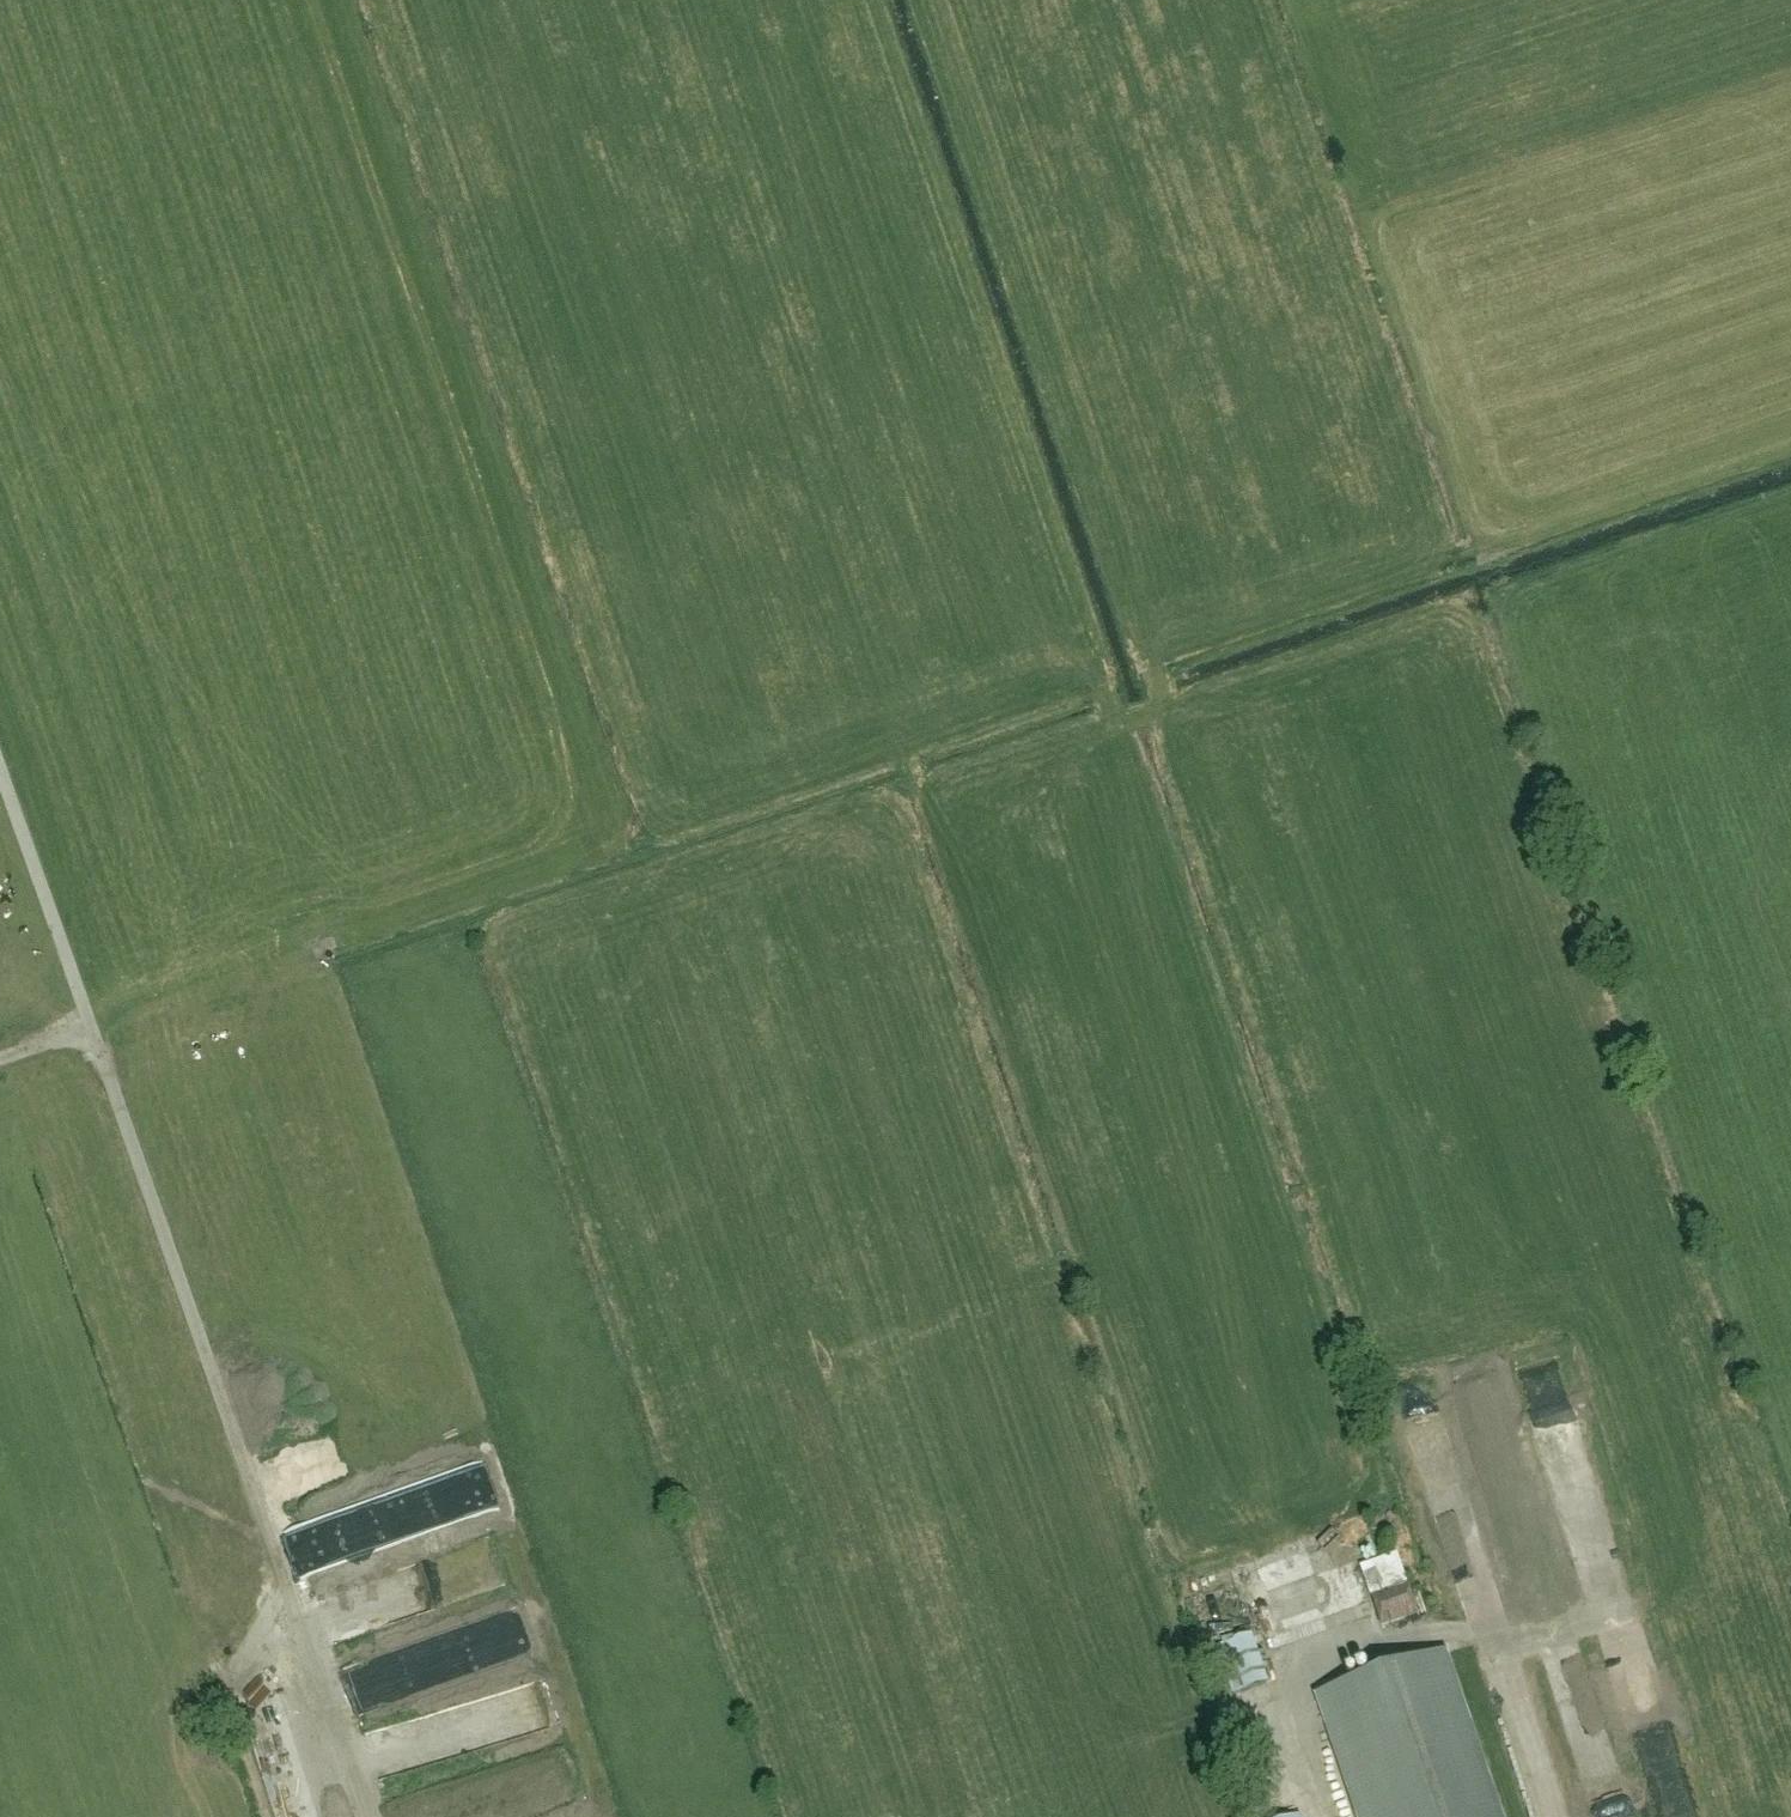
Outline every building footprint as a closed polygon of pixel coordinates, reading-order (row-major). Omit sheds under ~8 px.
[(1284,1541),(1266,1544),(1270,1566),(1288,1563),(1284,1541)] [(1398,1555),(1362,1567),(1372,1597),(1383,1627),(1420,1616),(1415,1600),(1409,1584),(1408,1585),(1398,1555)] [(1217,1648),(1234,1697),(1269,1684),(1253,1637),(1217,1648)] [(1443,1654),(1321,1695),(1362,1816),(1498,1816),(1443,1654)]
